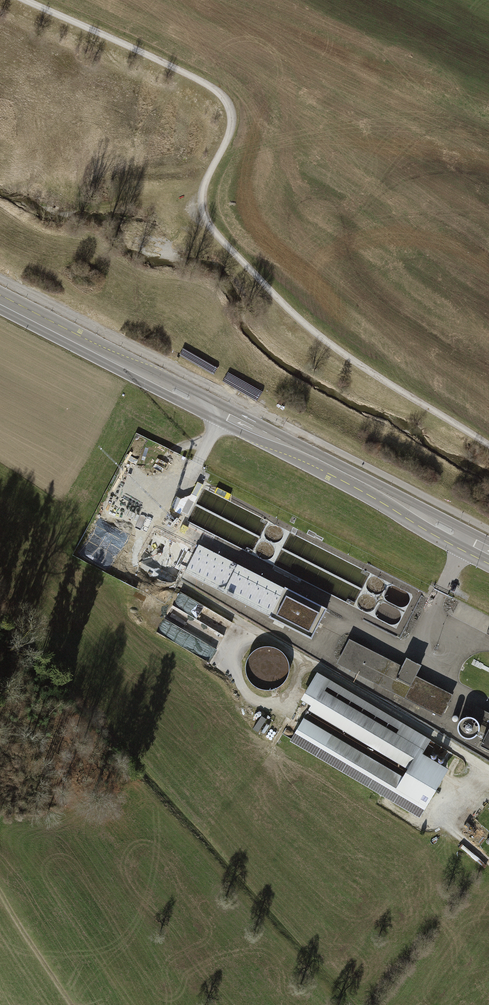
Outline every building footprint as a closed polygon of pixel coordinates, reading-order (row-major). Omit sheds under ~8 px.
[(199,485),(181,476),(157,523),(175,532),(199,485)] [(331,611),(200,545),(185,574),(316,640),(331,611)] [(180,592),(164,619),(216,649),(232,622),(180,592)] [(403,668),(351,642),(340,664),(444,716),(453,698),(420,681),(426,668),(407,659),(403,668)] [(419,818),(449,769),(423,753),(431,739),(317,672),(300,699),(310,705),(289,741),(419,818)] [(262,721),(262,732),(276,732),(276,721),(262,721)] [(464,729),(464,740),(488,751),(488,728),(464,729)]
